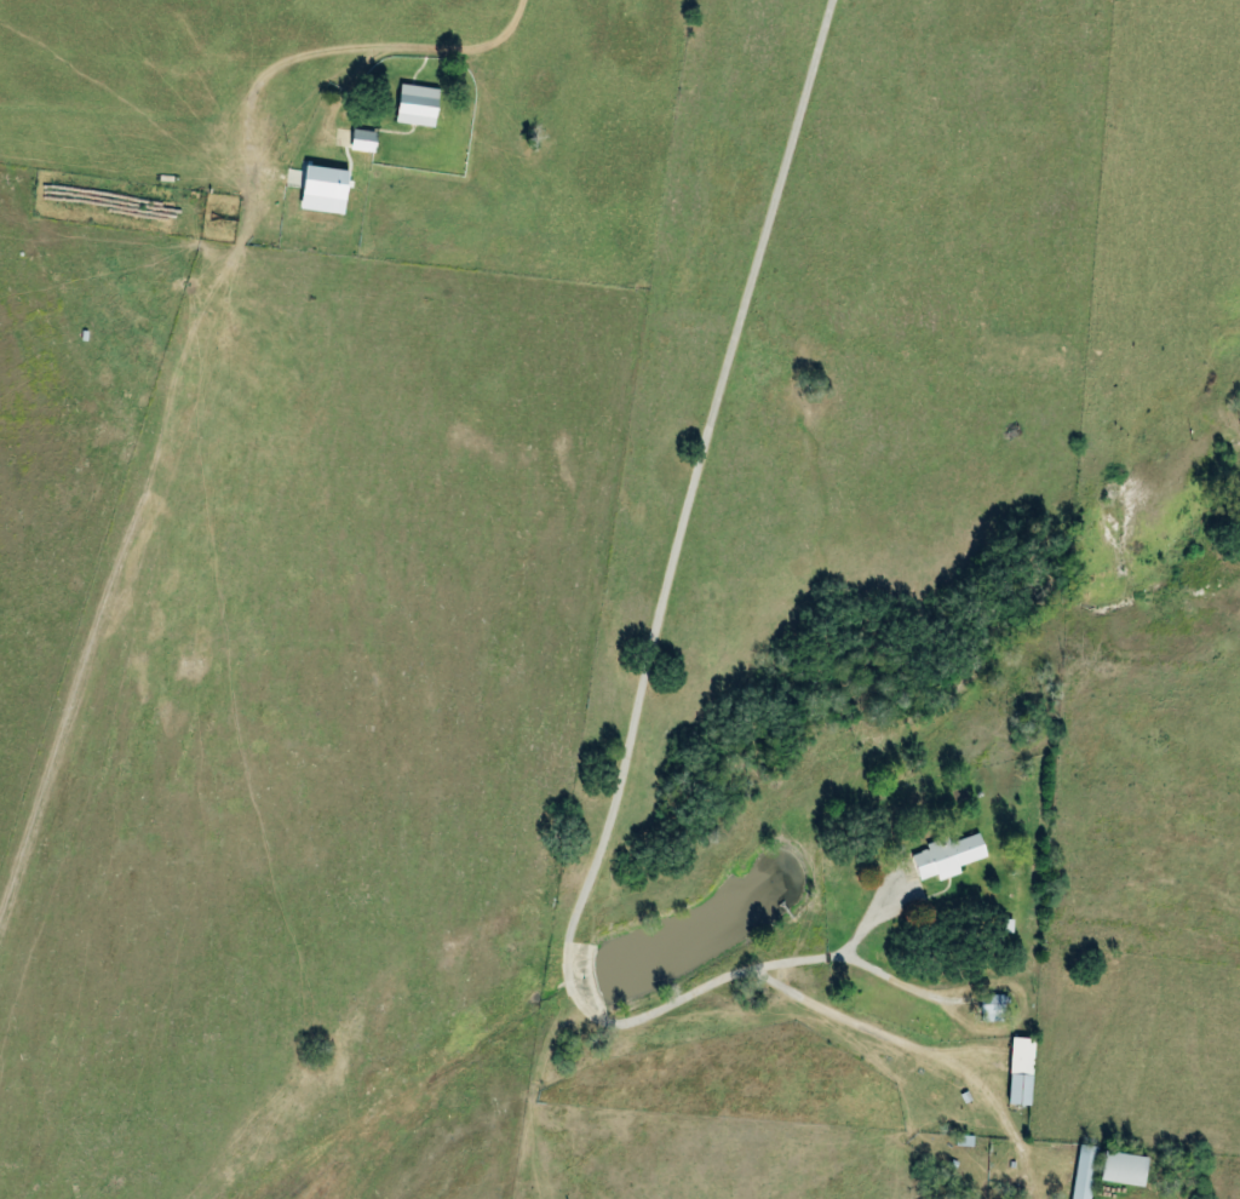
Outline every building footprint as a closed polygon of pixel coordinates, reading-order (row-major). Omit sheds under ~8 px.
[(395,122),(434,127),(438,89),(400,85),(395,122)] [(376,132),(352,129),(350,150),(374,152),(376,132)] [(344,213),(348,170),(305,166),(300,209),(344,213)] [(949,842),(947,836),(924,844),(926,850),(910,855),(918,880),(936,874),(938,880),(961,873),(958,865),(987,856),(979,833),(949,842)] [(980,1022),(1004,1020),(1003,994),(979,995),(980,1022)] [(1007,1104),(1030,1105),(1033,1038),(1010,1037),(1007,1104)] [(1097,1146),(1078,1144),(1071,1198),(1090,1198),(1097,1146)] [(1099,1180),(1143,1187),(1148,1157),(1105,1150),(1099,1180)]
